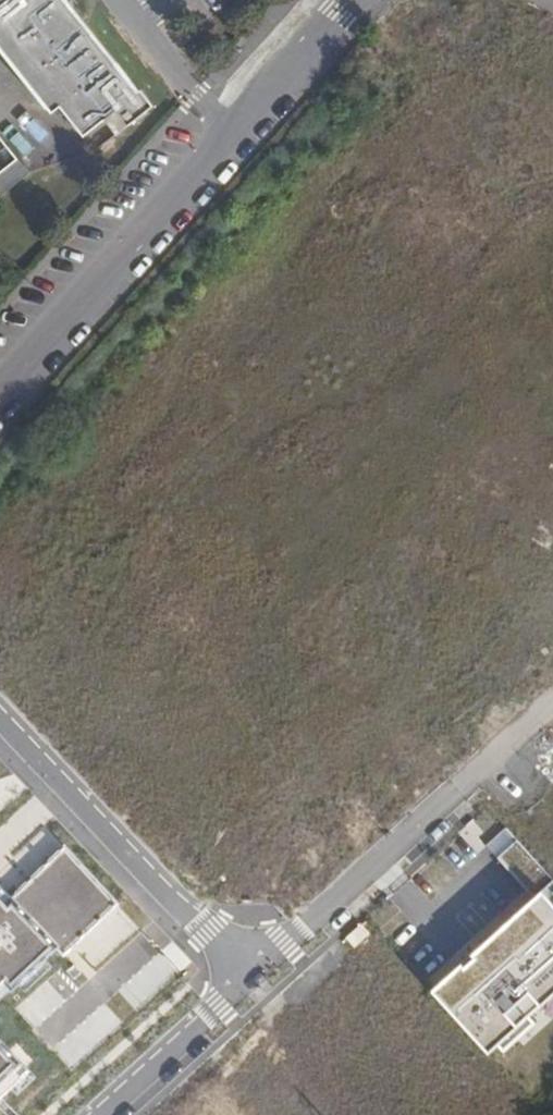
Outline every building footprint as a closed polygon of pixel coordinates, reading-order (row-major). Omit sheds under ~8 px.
[(4,31),(10,26),(94,130),(116,112),(128,127),(163,98),(150,83),(149,84),(82,0),(0,0),(0,28),(4,31)] [(20,180),(0,154),(0,174),(1,173),(12,187),(20,180)] [(6,976),(12,982),(53,943),(64,955),(116,904),(67,845),(11,897),(0,886),(0,982),(6,976)] [(433,992),(490,1053),(552,1000),(552,886),(433,992)] [(14,1061),(0,1043),(0,1075),(14,1061)]
